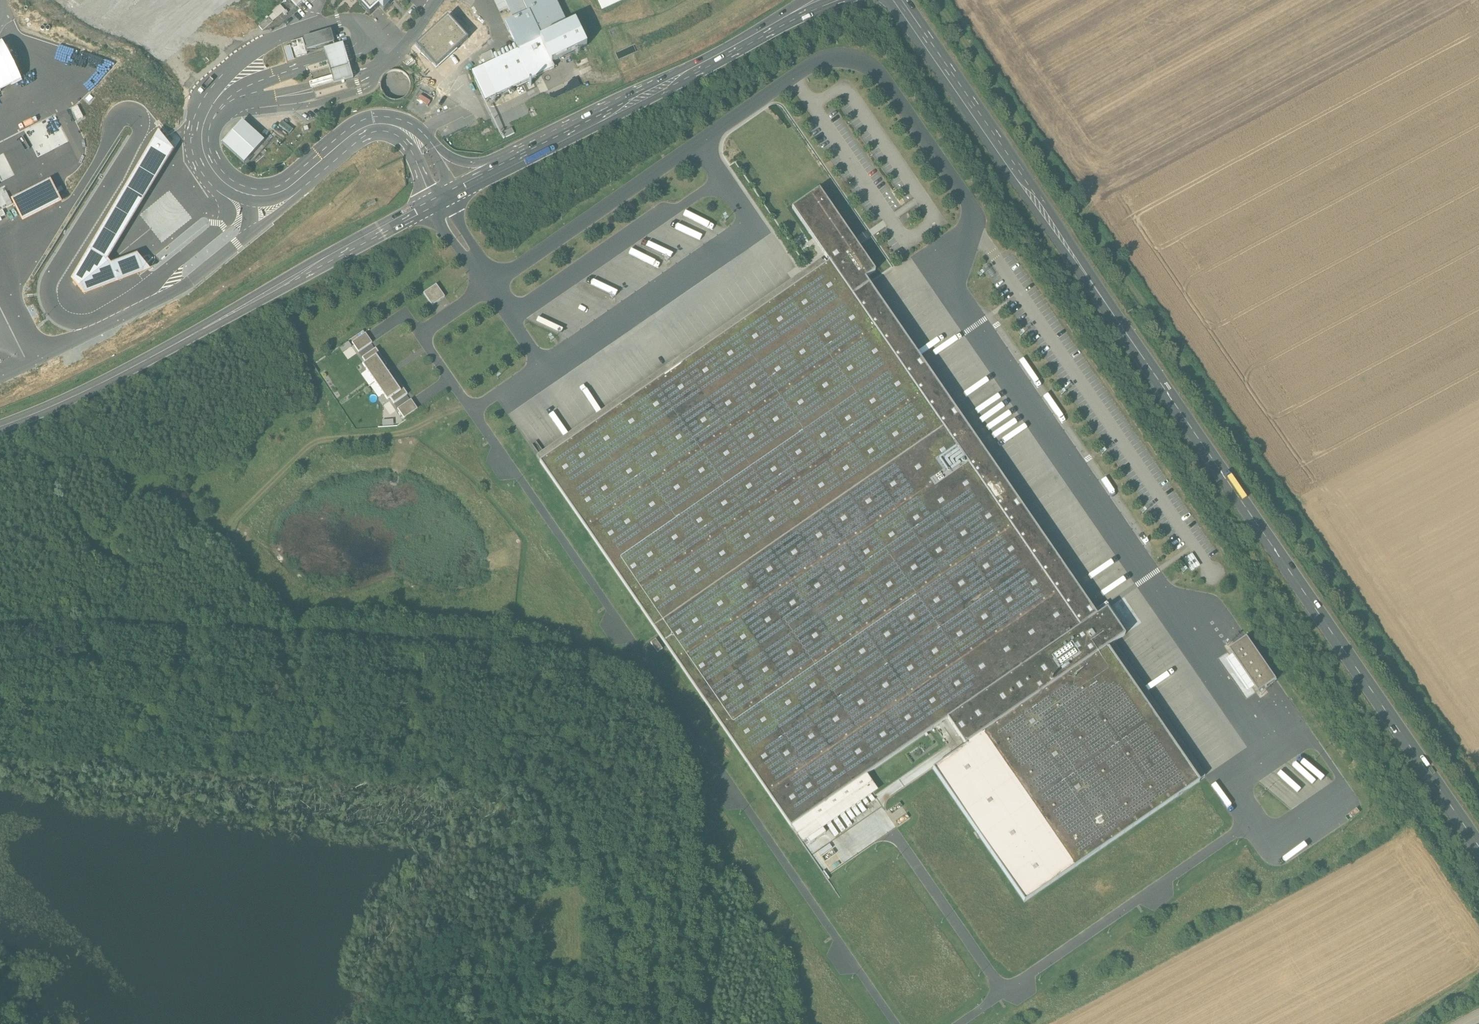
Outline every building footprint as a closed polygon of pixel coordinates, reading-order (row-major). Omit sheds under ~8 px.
[(370,15),(379,7),(383,11),(395,0),(356,0),(370,15)] [(499,12),(508,9),(510,13),(513,11),(517,18),(505,24),(518,51),(472,73),(485,101),(555,68),(552,63),(587,47),(576,23),(568,27),(556,0),(494,0),(499,12)] [(602,10),(624,0),(597,0),(602,10)] [(274,12),(279,17),(286,10),(281,5),(274,12)] [(338,76),(339,80),(357,74),(356,71),(350,51),(347,42),(329,47),(332,57),(338,76)] [(428,74),(440,82),(453,61),(441,54),(428,74)] [(410,56),(403,62),(409,69),(416,62),(410,56)] [(381,79),(382,79),(381,82),(381,84),(381,88),(382,92),(385,96),(388,98),(392,100),(396,101),(400,100),(404,98),(408,95),(410,91),(411,87),(411,83),(409,79),(407,75),(403,72),(399,71),(395,70),(391,71),(387,73),(385,74),(384,76),(383,77),(381,79)] [(243,121),(223,143),(244,163),(264,140),(243,121)] [(829,264),(848,291),(865,280),(875,273),(858,247),(866,241),(862,235),(854,241),(819,191),(792,210),(829,264)] [(183,212),(201,205),(198,197),(180,205),(183,212)] [(541,462),(540,463),(791,827),(812,813),(867,775),(947,719),(1096,617),(1096,616),(1093,611),(865,280),(848,291),(829,264),(825,267),(821,261),(537,456),(541,462)] [(436,285),(424,294),(432,307),(445,298),(436,285)] [(930,344),(935,351),(932,353),(935,358),(955,345),(950,337),(956,334),(953,330),(930,344)] [(366,334),(352,344),(359,353),(372,344),(366,334)] [(375,383),(389,374),(384,367),(387,365),(376,349),(362,358),(366,363),(363,366),(375,383)] [(393,381),(389,374),(375,383),(387,401),(391,399),(394,404),(408,395),(396,379),(393,381)] [(986,380),(967,392),(984,421),(999,412),(995,405),(1005,400),(1000,392),(997,394),(991,385),(990,386),(986,380)] [(411,400),(398,410),(404,419),(418,410),(411,400)] [(1058,475),(1034,489),(1047,510),(1070,497),(1058,475)] [(1194,552),(1186,558),(1194,568),(1201,563),(1194,552)] [(1104,595),(1127,581),(1124,577),(1101,590),(1104,595)] [(1107,609),(1117,624),(1121,622),(1107,602),(1093,611),(1096,616),(1107,609)] [(1107,609),(1096,616),(1096,617),(947,719),(965,745),(982,734),(1108,647),(1125,635),(1117,624),(1107,609)] [(1247,636),(1230,648),(1233,654),(1255,686),(1259,691),(1277,679),(1247,636)] [(1109,649),(1108,647),(982,734),(1074,868),(1200,781),(1199,780),(1205,776),(1115,645),(1109,649)] [(1255,686),(1233,654),(1225,659),(1248,691),(1255,686)] [(878,791),(867,775),(812,813),(823,829),(878,791)] [(823,829),(812,813),(791,827),(802,843),(808,840),(810,843),(826,833),(823,829)]
